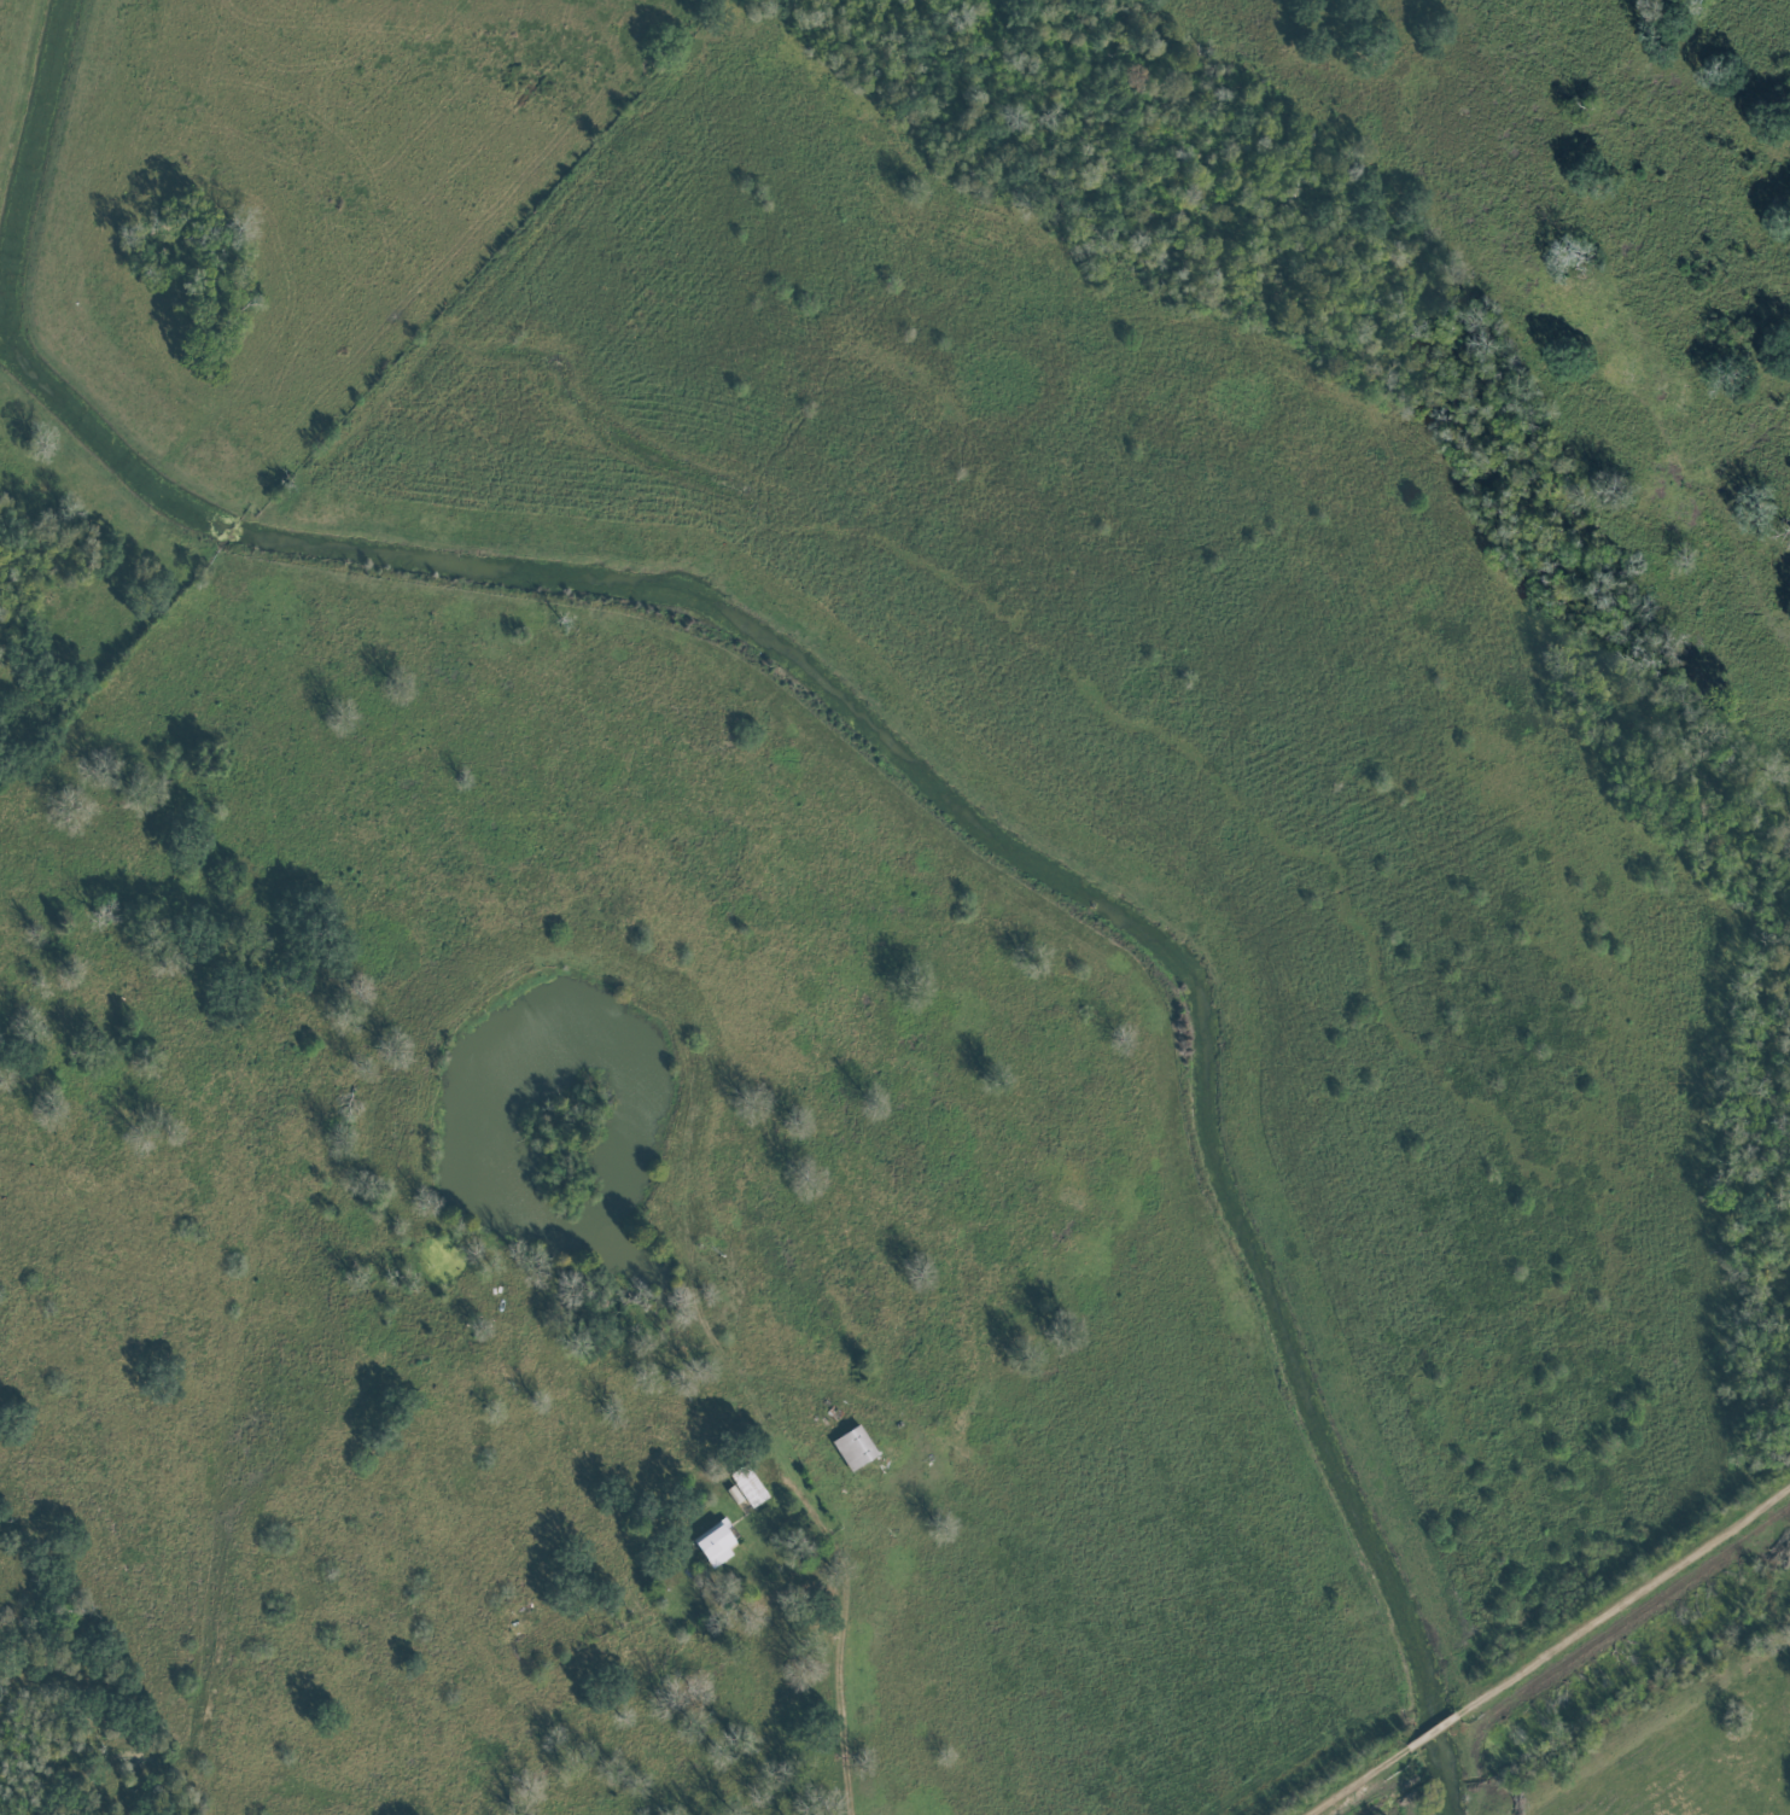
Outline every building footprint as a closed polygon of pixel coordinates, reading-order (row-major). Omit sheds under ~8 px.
[(880,1454),(860,1423),(832,1442),(852,1473),(880,1454)] [(739,1542),(727,1519),(694,1537),(710,1569),(734,1556),(730,1547),(739,1542)]
